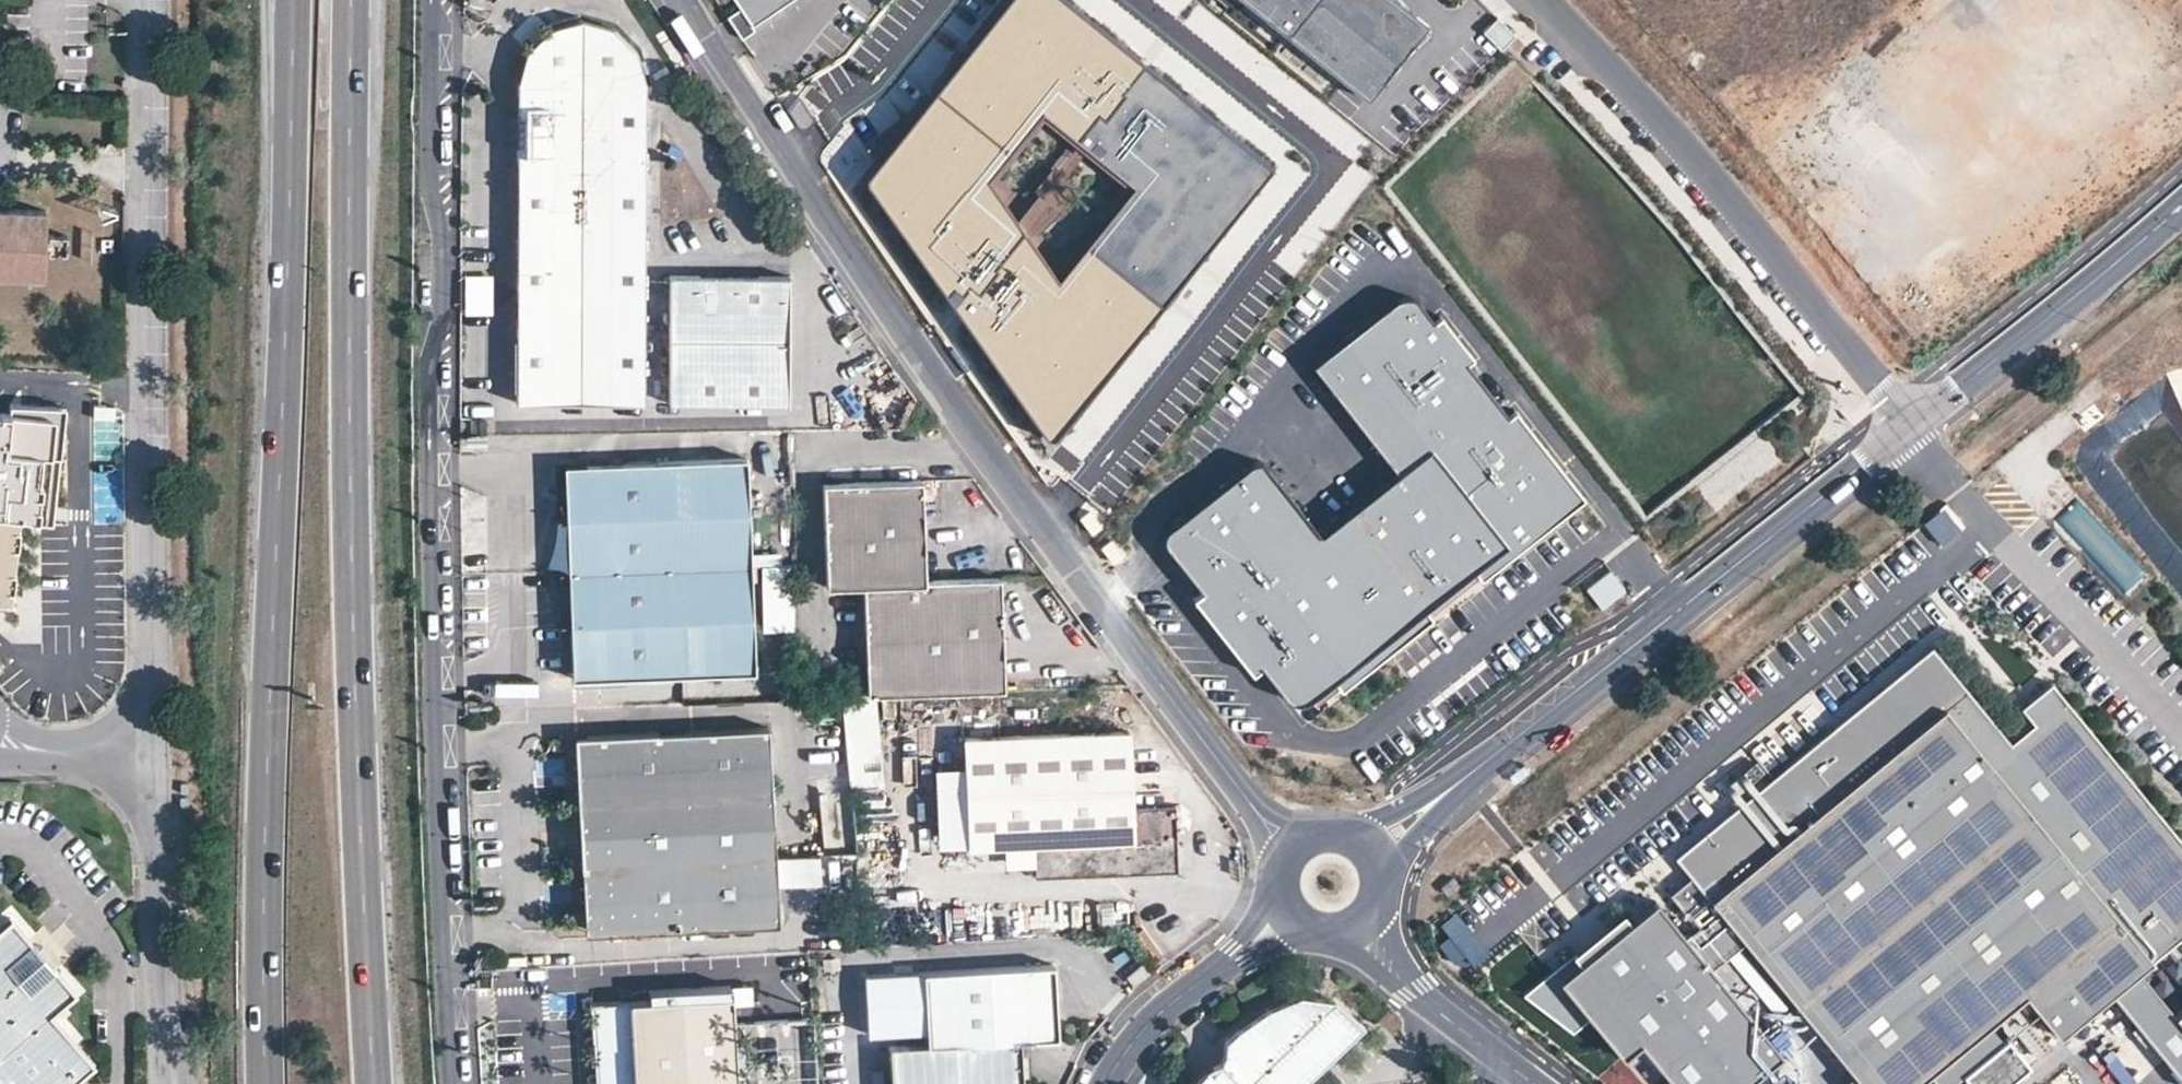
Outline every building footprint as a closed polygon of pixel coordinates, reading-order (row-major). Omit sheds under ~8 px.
[(752,18),(778,0),(740,0),(752,18)] [(1044,434),(1264,165),(1062,0),(1003,0),(862,175),(864,181),(1035,428),(1041,434),(1044,434)] [(1405,0),(1248,0),(1371,93),(1428,18),(1405,0)] [(1514,32),(1495,15),(1482,29),(1501,46),(1514,32)] [(508,77),(504,398),(629,399),(634,76),(623,45),(597,23),(569,17),(540,28),(516,51),(508,77)] [(46,208),(0,207),(0,273),(43,275),(44,250),(45,232),(46,208)] [(66,251),(67,233),(45,232),(44,250),(66,251)] [(662,272),(662,398),(778,403),(778,272),(662,272)] [(1246,464),(1171,522),(1166,528),(1164,534),(1165,539),(1167,543),(1203,587),(1193,595),(1255,671),(1263,664),(1289,696),(1296,701),(1303,701),(1308,699),(1311,697),(1317,704),(1430,616),(1479,577),(1583,497),(1513,407),(1505,413),(1475,375),(1483,369),(1440,313),(1432,320),(1416,299),(1408,296),(1400,295),(1396,296),(1311,362),(1397,472),(1321,531),(1269,464),(1264,459),(1258,458),(1252,459),(1246,464)] [(13,405),(10,449),(57,454),(58,435),(66,436),(69,399),(31,397),(30,407),(13,405)] [(739,671),(732,458),(574,461),(568,475),(564,493),(561,525),(559,555),(562,582),(564,605),(568,630),(574,653),(582,676),(739,671)] [(854,584),(859,689),(995,685),(991,576),(917,578),(912,479),(814,482),(817,585),(854,584)] [(12,602),(20,516),(3,514),(0,514),(0,601),(12,602)] [(758,560),(760,625),(794,624),(793,560),(758,560)] [(1584,583),(1602,606),(1625,588),(1608,565),(1584,583)] [(2043,684),(2020,703),(2033,720),(2025,727),(2002,746),(1923,649),(1666,860),(1700,901),(1681,917),(1691,930),(1711,914),(1736,944),(1850,1083),(1911,1083),(2016,999),(2050,1040),(2105,986),(2135,961),(2181,928),(2181,856),(2043,684)] [(2033,720),(2020,703),(2012,710),(2025,727),(2033,720)] [(1119,726),(954,732),(958,841),(1024,839),(1025,872),(1167,867),(1165,801),(1121,803),(1119,726)] [(769,922),(758,727),(581,735),(565,753),(569,811),(575,810),(578,860),(571,860),(574,922),(591,932),(769,922)] [(1691,930),(1676,942),(1648,907),(1554,985),(1614,1059),(1632,1045),(1664,1083),(1741,1083),(1774,1057),(1703,971),(1716,960),(1691,930)] [(1736,944),(1711,914),(1691,930),(1716,960),(1736,944)] [(90,1065),(73,1046),(66,1052),(56,1039),(63,1032),(50,1015),(74,993),(60,976),(54,981),(47,973),(25,947),(19,940),(23,936),(8,917),(0,924),(0,1083),(67,1083),(90,1065)] [(25,947),(47,973),(54,967),(66,957),(44,931),(30,943),(25,947)] [(2105,986),(2181,1078),(2181,1002),(2174,1008),(2135,961),(2105,986)] [(1014,1040),(1053,1038),(1048,963),(918,971),(923,1046),(886,1048),(888,1083),(1017,1083),(1014,1040)] [(591,1083),(731,1083),(725,993),(725,983),(643,988),(643,997),(586,1001),(591,1083)] [(1360,1018),(1348,1010),(1335,1002),(1321,997),(1301,990),(1290,993),(1281,997),(1269,1003),(1254,1009),(1241,1016),(1228,1027),(1218,1036),(1215,1054),(1200,1054),(1189,1061),(1177,1073),(1177,1083),(1290,1083),(1360,1018)]
